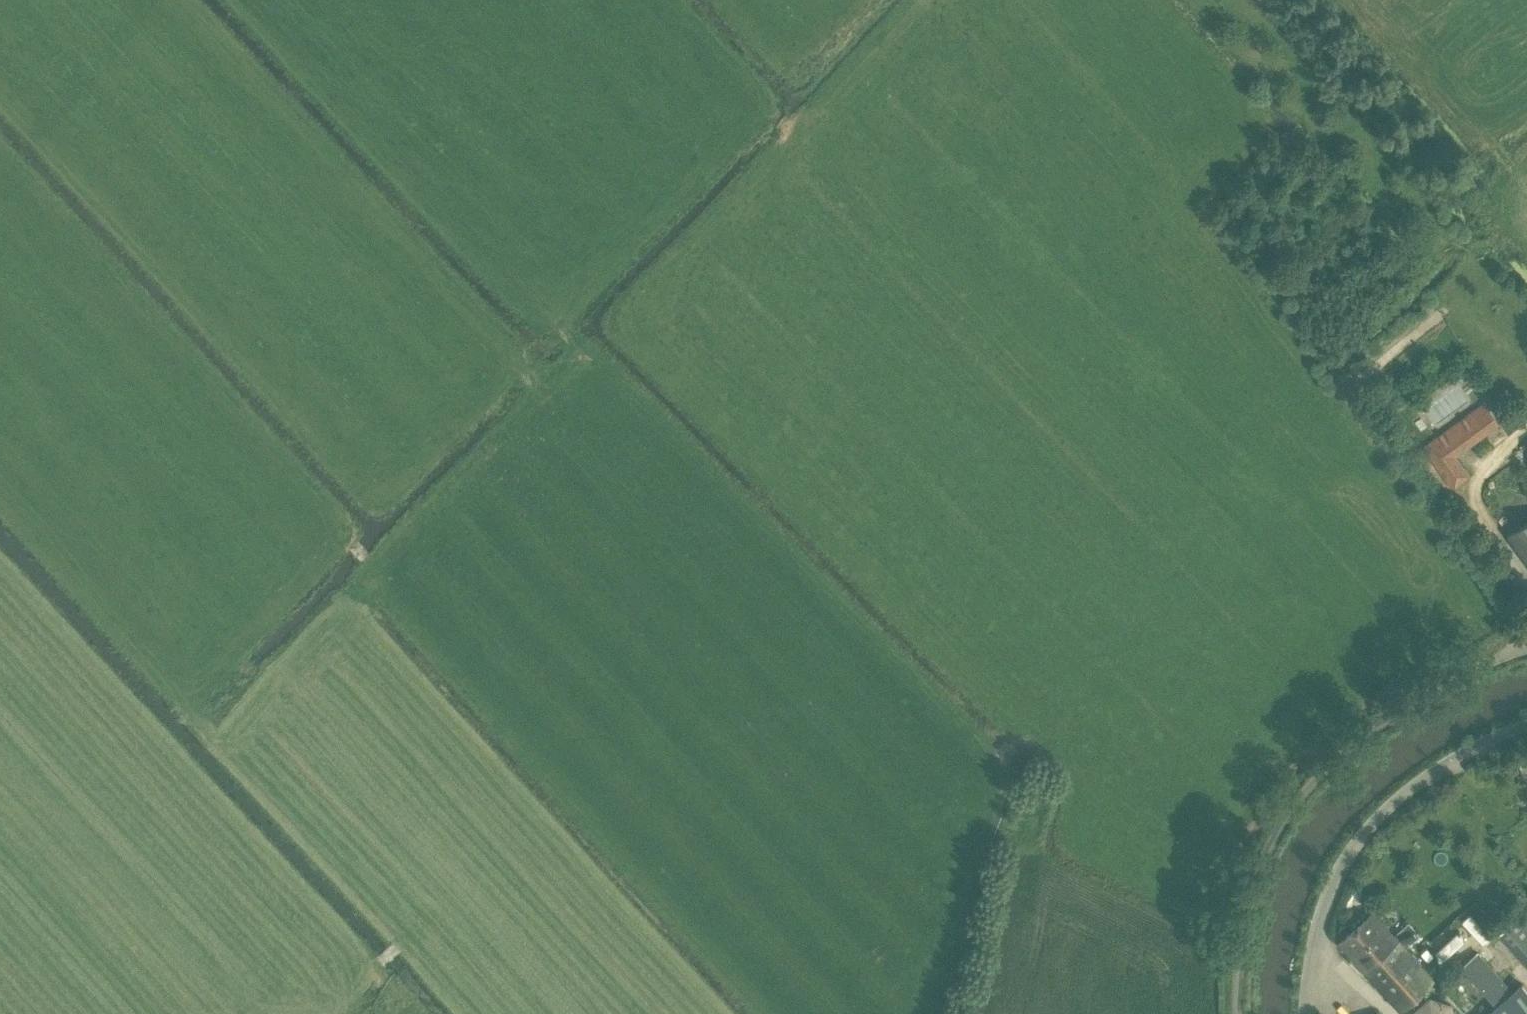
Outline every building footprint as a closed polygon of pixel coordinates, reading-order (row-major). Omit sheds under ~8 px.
[(1455,455),(1499,423),(1483,402),(1422,446),(1452,487),(1469,474),(1455,455)] [(1508,533),(1526,560),(1526,519),(1508,533)] [(1404,947),(1419,934),(1408,921),(1393,935),(1371,911),(1338,941),(1400,1010),(1433,980),(1404,947)] [(1522,911),(1501,929),(1526,958),(1526,917),(1522,911)] [(1512,990),(1477,951),(1439,985),(1465,1013),(1484,1013),(1512,990)] [(1487,1013),(1526,1013),(1526,987),(1522,982),(1487,1013)] [(1451,1011),(1448,1006),(1444,1003),(1438,1001),(1433,1001),(1428,1002),(1423,1004),(1418,1008),(1415,1012),(1415,1013),(1453,1013),(1451,1011)]
